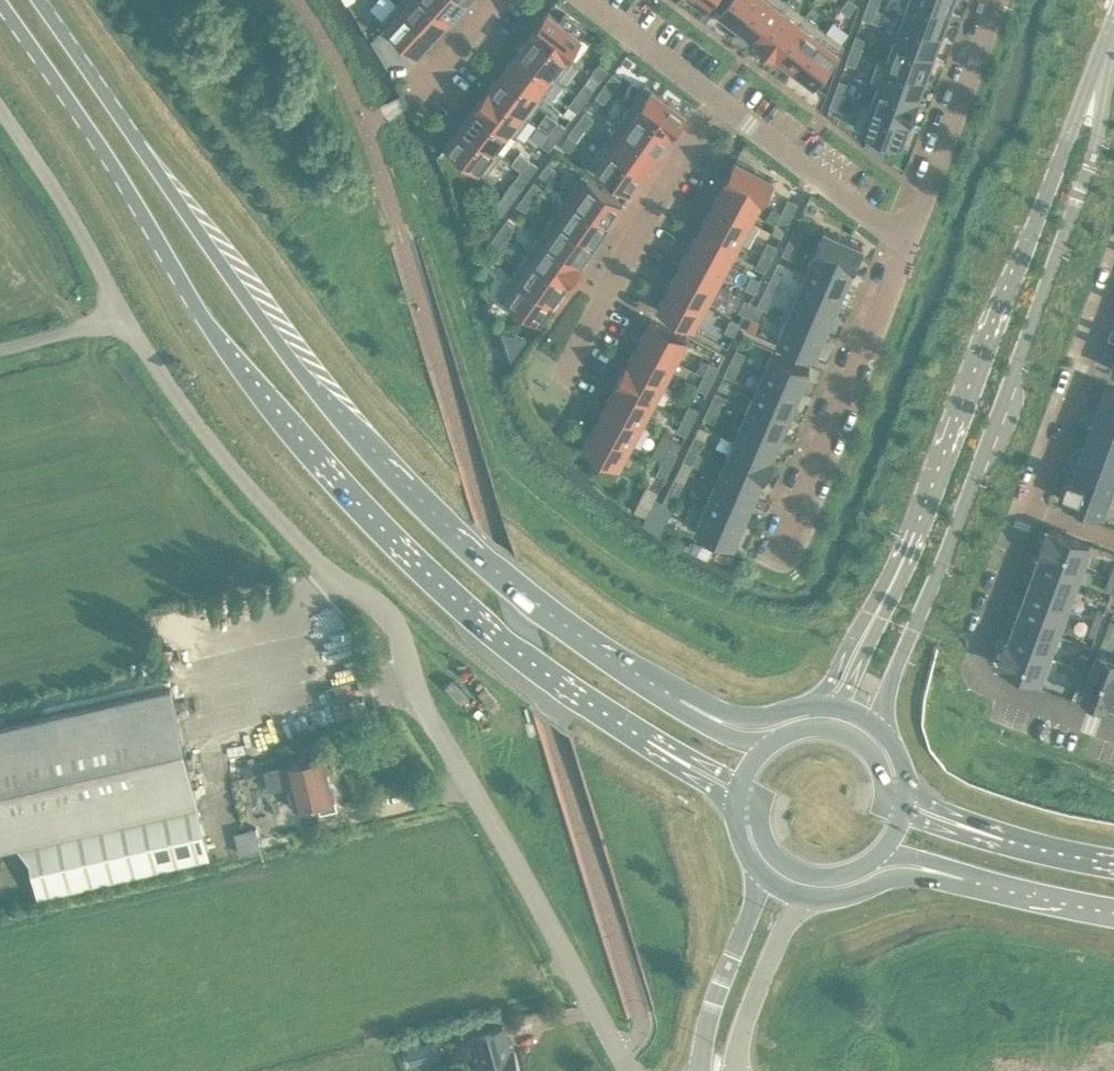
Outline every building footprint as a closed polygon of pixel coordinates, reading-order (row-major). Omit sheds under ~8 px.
[(397,1),(434,35),(450,17),(431,0),(398,0),(397,1)] [(450,17),(466,0),(431,0),(450,17)] [(737,25),(757,0),(726,0),(718,11),(737,25)] [(756,40),(786,0),(757,0),(737,25),(756,40)] [(756,40),(775,54),(805,15),(786,0),(756,40)] [(840,8),(849,14),(857,3),(853,0),(846,0),(840,8)] [(903,17),(942,31),(951,9),(925,0),(909,0),(903,17)] [(951,9),(954,0),(925,0),(951,9)] [(397,1),(381,19),(417,53),(434,35),(397,1)] [(867,4),(862,17),(872,21),(877,7),(867,4)] [(548,10),(533,30),(573,60),(573,59),(567,55),(581,36),(587,29),(564,12),(559,19),(548,10)] [(775,54),(794,69),(824,29),(805,15),(775,54)] [(903,17),(895,39),(934,54),(942,31),(903,17)] [(824,29),(794,69),(813,83),(844,44),(824,29)] [(533,30),(519,49),(558,79),(573,60),(533,30)] [(856,35),(851,48),(861,52),(866,38),(856,35)] [(879,58),(926,76),(934,54),(895,39),(887,60),(879,58)] [(851,48),(846,61),(856,65),(861,52),(851,48)] [(558,79),(519,49),(504,67),(544,98),(545,97),(538,92),(552,75),(558,80),(558,79)] [(879,58),(871,81),(918,98),(926,76),(879,58)] [(599,63),(591,74),(599,80),(607,69),(599,63)] [(504,67),(490,86),(530,117),(544,98),(504,67)] [(612,72),(604,84),(613,90),(621,79),(612,72)] [(839,79),(835,92),(844,96),(849,83),(839,79)] [(870,105),(863,102),(863,103),(910,120),(918,98),(871,81),(870,82),(878,85),(870,105)] [(585,82),(577,93),(585,99),(594,88),(585,82)] [(645,83),(631,103),(672,131),(686,111),(645,83)] [(604,84),(596,96),(604,101),(613,90),(604,84)] [(490,86),(475,105),(515,135),(530,117),(490,86)] [(835,92),(830,106),(839,109),(844,96),(835,92)] [(577,93),(568,105),(577,111),(585,99),(577,93)] [(631,103),(618,122),(658,151),(672,131),(631,103)] [(863,103),(854,126),(901,143),(910,120),(863,103)] [(475,105),(461,124),(501,154),(501,153),(495,149),(508,131),(515,136),(515,135),(475,105)] [(585,111),(576,122),(585,128),(593,117),(585,111)] [(557,120),(549,131),(557,137),(566,126),(557,120)] [(585,128),(576,122),(569,134),(577,139),(585,128)] [(618,122),(604,141),(645,170),(658,151),(618,122)] [(461,124),(446,143),(486,174),(501,154),(461,124)] [(549,131),(541,143),(549,149),(557,137),(549,131)] [(645,170),(604,141),(590,162),(631,190),(645,170)] [(529,158),(521,170),(529,176),(538,164),(529,158)] [(737,158),(725,180),(762,200),(774,178),(737,158)] [(548,162),(539,173),(548,179),(556,168),(548,162)] [(521,170),(513,181),(521,187),(529,176),(521,170)] [(582,173),(568,193),(609,222),(623,202),(582,173)] [(725,180),(714,201),(751,221),(762,200),(725,180)] [(534,181),(525,192),(534,198),(542,187),(534,181)] [(534,198),(525,192),(517,204),(525,210),(534,198)] [(568,193),(554,212),(595,241),(609,222),(568,193)] [(788,198),(782,211),(791,215),(797,202),(788,198)] [(714,201),(702,221),(740,241),(751,221),(714,201)] [(782,211),(776,223),(785,228),(791,215),(782,211)] [(554,212),(541,232),(582,261),(595,241),(554,212)] [(506,219),(498,230),(506,236),(514,225),(506,219)] [(702,221),(691,242),(728,262),(740,241),(702,221)] [(794,227),(788,240),(797,244),(803,232),(794,227)] [(824,229),(814,251),(853,268),(863,245),(824,229)] [(506,236),(498,230),(489,242),(497,248),(506,236)] [(541,232),(527,251),(568,280),(582,261),(541,232)] [(767,240),(761,253),(771,258),(777,245),(767,240)] [(788,240),(782,253),(791,257),(797,244),(788,240)] [(691,242),(680,263),(717,283),(728,262),(691,242)] [(495,258),(484,250),(478,258),(489,266),(495,258)] [(527,251),(513,271),(554,299),(568,280),(527,251)] [(814,251),(805,273),(844,290),(853,268),(814,251)] [(761,253),(755,266),(765,271),(771,258),(761,253)] [(680,263),(669,284),(706,304),(717,283),(680,263)] [(774,270),(768,282),(777,286),(783,274),(774,270)] [(554,299),(513,271),(499,291),(540,319),(554,299)] [(805,273),(795,295),(834,312),(844,290),(805,273)] [(751,275),(745,287),(755,292),(760,280),(751,275)] [(768,282),(761,295),(771,300),(777,286),(768,282)] [(669,284),(657,306),(694,326),(706,304),(669,284)] [(795,295),(786,317),(825,333),(834,312),(795,295)] [(744,298),(739,310),(748,315),(754,303),(744,298)] [(754,303),(748,315),(757,319),(763,307),(754,303)] [(786,317),(776,339),(815,356),(825,333),(786,317)] [(651,318),(639,340),(676,359),(688,338),(651,318)] [(730,318),(724,330),(734,335),(740,322),(730,318)] [(515,335),(507,345),(512,360),(528,338),(515,335)] [(639,340),(628,360),(665,380),(676,359),(639,340)] [(736,348),(730,361),(739,365),(745,353),(736,348)] [(771,352),(761,375),(800,391),(810,369),(771,352)] [(628,360),(617,381),(654,401),(665,380),(628,360)] [(730,361),(724,374),(733,378),(739,365),(730,361)] [(709,362),(703,374),(713,379),(719,366),(709,362)] [(703,374),(697,387),(707,392),(713,379),(703,374)] [(761,375),(752,396),(791,413),(800,391),(761,375)] [(617,381),(605,402),(643,422),(654,401),(617,381)] [(1097,409),(1113,415),(1113,389),(1105,386),(1097,409)] [(716,391),(710,403),(719,407),(725,395),(716,391)] [(752,396),(743,418),(781,435),(791,413),(752,396)] [(605,402),(594,423),(631,443),(643,422),(605,402)] [(710,403),(703,416),(713,421),(719,407),(710,403)] [(689,404),(683,417),(692,422),(698,409),(689,404)] [(1089,431),(1113,440),(1113,415),(1097,409),(1089,431)] [(677,430),(686,434),(692,422),(683,417),(677,430)] [(743,418),(733,440),(772,456),(781,435),(743,418)] [(594,423),(583,445),(620,464),(631,443),(594,423)] [(1080,453),(1113,465),(1113,440),(1089,431),(1080,453)] [(695,434),(689,446),(698,451),(704,438),(695,434)] [(733,440),(724,462),(763,478),(772,456),(733,440)] [(689,446),(683,459),(692,464),(698,451),(689,446)] [(662,460),(672,464),(678,452),(668,447),(662,460)] [(1067,473),(1112,490),(1113,484),(1113,465),(1080,453),(1072,475),(1068,473),(1067,473)] [(662,460),(656,473),(666,477),(672,464),(662,460)] [(724,462),(715,483),(753,500),(763,478),(724,462)] [(1067,473),(1059,497),(1103,513),(1112,490),(1067,473)] [(675,476),(668,489),(678,494),(684,481),(675,476)] [(715,483),(705,505),(744,522),(753,500),(715,483)] [(658,492),(647,486),(636,510),(647,515),(658,492)] [(668,489),(662,502),(672,506),(678,494),(668,489)] [(705,505),(696,528),(734,544),(744,522),(705,505)] [(1039,551),(1081,567),(1090,544),(1047,528),(1046,530),(1039,551)] [(1033,574),(1073,589),(1081,567),(1039,551),(1038,552),(1041,553),(1033,574)] [(1065,611),(1073,589),(1033,574),(1030,582),(1025,596),(1065,611)] [(1108,577),(1104,589),(1112,592),(1113,588),(1113,579),(1108,577)] [(1056,633),(1065,611),(1025,596),(1020,610),(1017,619),(1056,633)] [(1092,621),(1100,624),(1105,612),(1097,609),(1092,621)] [(1048,656),(1056,633),(1017,619),(1009,640),(1006,639),(1006,640),(1048,656)] [(1100,624),(1092,621),(1087,634),(1096,637),(1100,624)] [(1048,656),(1006,640),(997,663),(1040,679),(1048,656)] [(1097,652),(1089,675),(1082,694),(1092,698),(1105,703),(1108,695),(1113,678),(1113,658),(1097,652)] [(1084,669),(1089,656),(1080,653),(1076,666),(1084,669)] [(1079,681),(1084,669),(1076,666),(1071,678),(1079,681)] [(1113,703),(1113,678),(1108,695),(1105,703),(1106,703),(1107,701),(1113,703)] [(172,686),(0,726),(0,847),(13,844),(30,860),(39,897),(211,857),(198,801),(172,686)] [(331,783),(325,755),(264,769),(269,790),(289,785),(295,808),(320,802),(321,810),(336,806),(334,799),(335,798),(335,795),(336,788),(331,783)] [(244,777),(254,774),(251,763),(241,766),(244,777)] [(256,826),(235,831),(241,855),(262,849),(256,826)] [(481,1059),(476,1060),(479,1070),(520,1070),(515,1050),(509,1052),(503,1026),(475,1034),(481,1059)] [(416,1044),(421,1063),(438,1059),(433,1040),(416,1044)]
